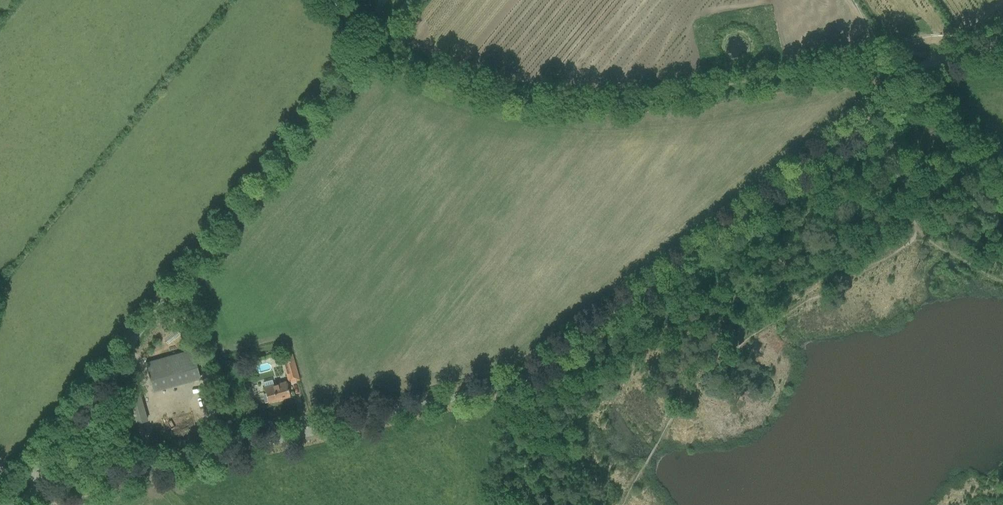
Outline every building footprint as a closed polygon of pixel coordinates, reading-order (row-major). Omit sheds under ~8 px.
[(154,392),(200,379),(192,350),(146,363),(154,392)] [(289,382),(299,379),(292,354),(281,357),(289,382)] [(262,382),(264,387),(268,402),(290,396),(286,381),(274,385),(272,379),(262,382)] [(119,396),(122,406),(128,426),(147,421),(139,391),(119,396)]
